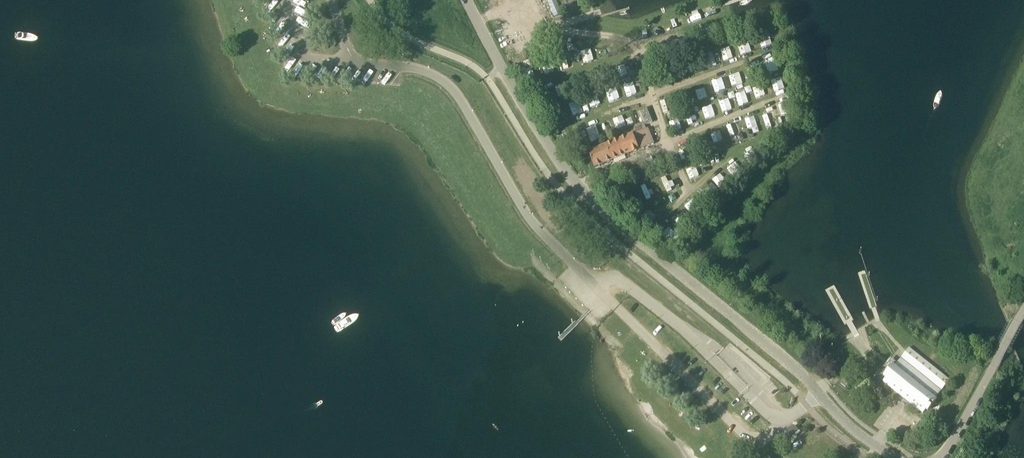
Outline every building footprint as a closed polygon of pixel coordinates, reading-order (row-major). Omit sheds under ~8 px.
[(555,17),(563,14),(559,0),(550,0),(555,17)] [(737,43),(741,55),(752,51),(748,40),(737,43)] [(730,47),(721,50),(724,61),(734,58),(730,47)] [(591,49),(581,52),(584,63),(595,60),(591,49)] [(560,56),(565,69),(575,66),(571,52),(560,56)] [(706,68),(717,65),(714,52),(702,55),(706,68)] [(627,64),(617,66),(618,75),(628,73),(627,64)] [(613,71),(608,74),(605,69),(598,72),(603,83),(616,78),(613,71)] [(732,87),(743,84),(740,73),(729,75),(732,87)] [(723,78),(712,81),(716,94),(727,91),(723,78)] [(627,96),(637,92),(633,82),(624,85),(627,96)] [(696,90),(699,100),(709,97),(707,87),(696,90)] [(757,98),(765,95),(763,88),(754,91),(757,98)] [(617,89),(606,92),(609,102),(620,99),(617,89)] [(746,94),(736,96),(739,105),(749,103),(746,94)] [(723,112),(732,108),(729,98),(719,102),(723,112)] [(705,118),(715,117),(714,106),(703,107),(705,118)] [(638,124),(644,122),(645,124),(653,121),(647,107),(633,112),(638,124)] [(774,112),(763,116),(767,129),(778,125),(774,112)] [(614,118),(617,129),(627,126),(623,115),(614,118)] [(727,126),(731,136),(740,132),(736,122),(727,126)] [(654,145),(648,130),(589,153),(595,168),(654,145)] [(721,131),(710,134),(714,144),(724,141),(721,131)] [(705,138),(695,138),(696,149),(706,148),(705,138)] [(676,188),(674,182),(669,184),(667,177),(663,178),(667,191),(676,188)] [(909,348),(897,364),(883,382),(923,414),(926,410),(928,412),(937,400),(935,398),(950,380),(909,348)]
